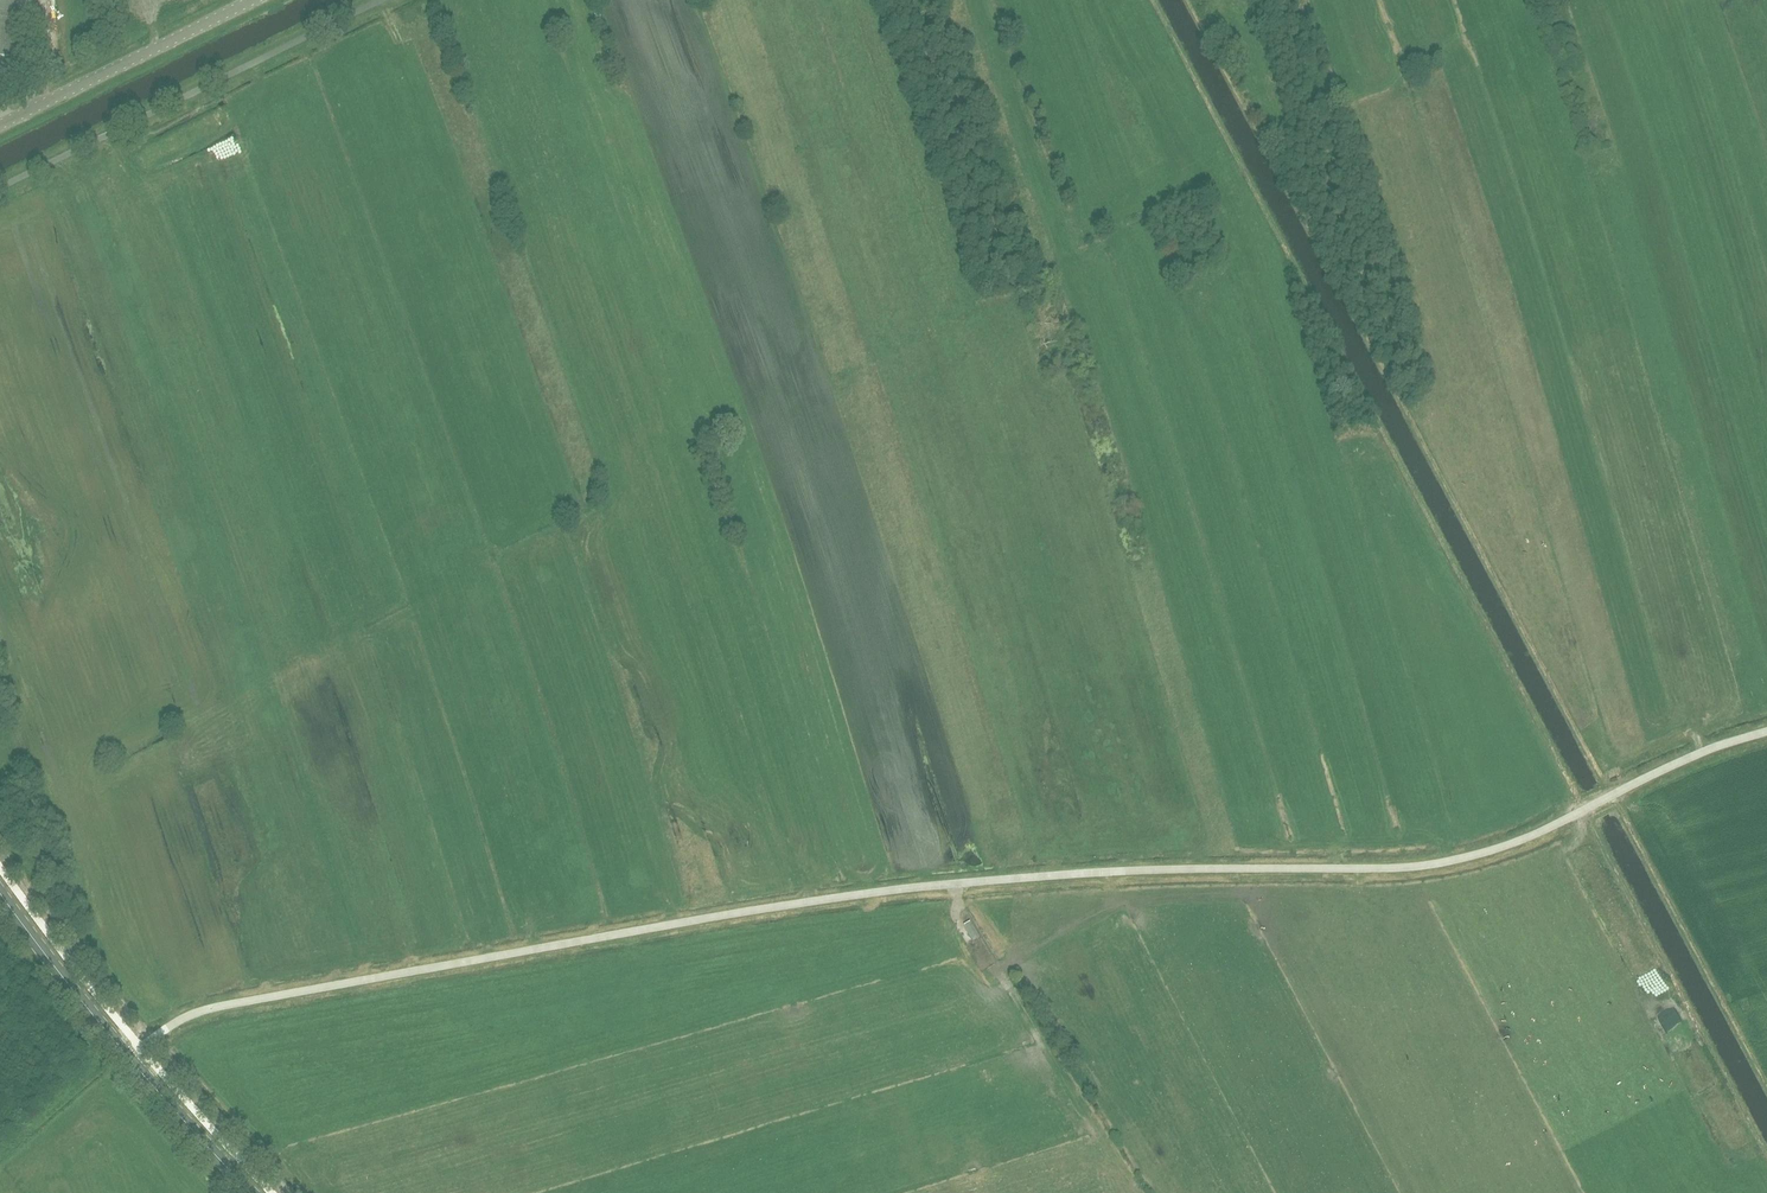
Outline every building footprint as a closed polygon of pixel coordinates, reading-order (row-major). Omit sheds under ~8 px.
[(18,57),(16,1),(0,2),(0,58),(18,57)] [(130,39),(140,37),(138,29),(128,32),(130,39)] [(968,923),(975,941),(983,938),(976,920),(968,923)] [(1665,1000),(1673,996),(1668,984),(1659,988),(1665,1000)]
